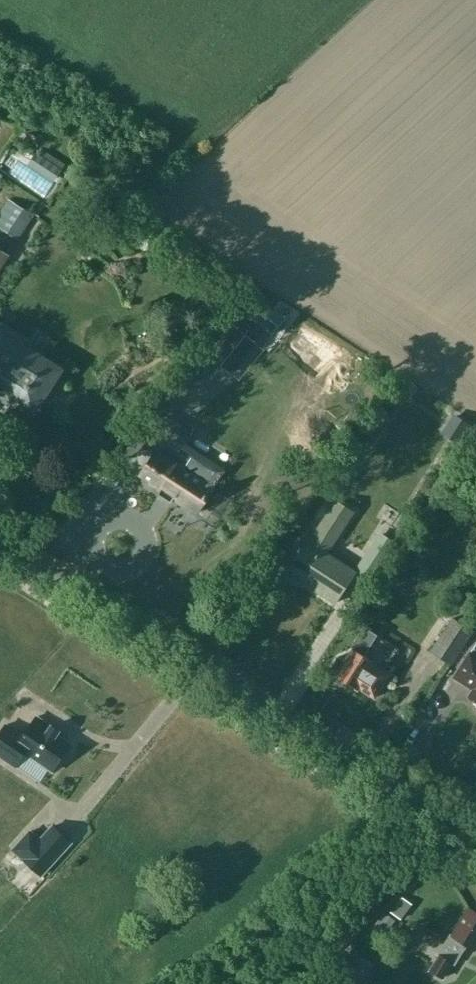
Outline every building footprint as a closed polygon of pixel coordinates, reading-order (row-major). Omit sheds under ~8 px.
[(18,239),(33,216),(14,204),(0,225),(0,228),(18,239)] [(270,334),(286,317),(260,293),(244,311),(270,334)] [(23,348),(27,341),(0,324),(0,388),(33,409),(42,396),(44,397),(52,385),(50,383),(58,370),(23,348)] [(256,343),(234,326),(211,356),(232,372),(256,343)] [(183,447),(193,432),(168,416),(159,429),(156,427),(150,436),(139,430),(119,460),(132,468),(137,460),(147,466),(142,474),(153,481),(152,483),(197,513),(208,496),(207,495),(212,487),(184,469),(187,465),(170,454),(177,443),(183,447)] [(336,500),(309,541),(308,541),(289,571),(304,580),(303,582),(335,603),(355,572),(327,553),(353,512),(336,500)] [(383,534),(358,571),(372,579),(396,543),(383,534)] [(433,654),(451,665),(473,631),(455,619),(433,654)] [(389,674),(384,670),(398,648),(364,626),(350,647),(353,649),(346,661),(338,656),(327,673),(335,678),(337,676),(357,689),(359,686),(375,697),(389,674)] [(473,689),(468,697),(475,701),(475,656),(470,652),(454,677),(473,689)] [(36,716),(23,736),(5,724),(0,732),(0,755),(16,766),(25,753),(52,771),(62,758),(66,757),(70,751),(69,747),(71,743),(50,729),(52,727),(36,716)] [(40,838),(30,829),(11,850),(41,878),(73,843),(53,824),(40,838)] [(469,907),(452,935),(450,934),(438,954),(440,955),(431,970),(443,977),(452,962),(455,964),(466,945),(474,950),(475,947),(475,911),(469,907)] [(374,927),(382,934),(392,920),(384,914),(374,927)] [(331,983),(359,983),(373,965),(354,950),(336,972),(327,965),(319,974),(331,983)]
